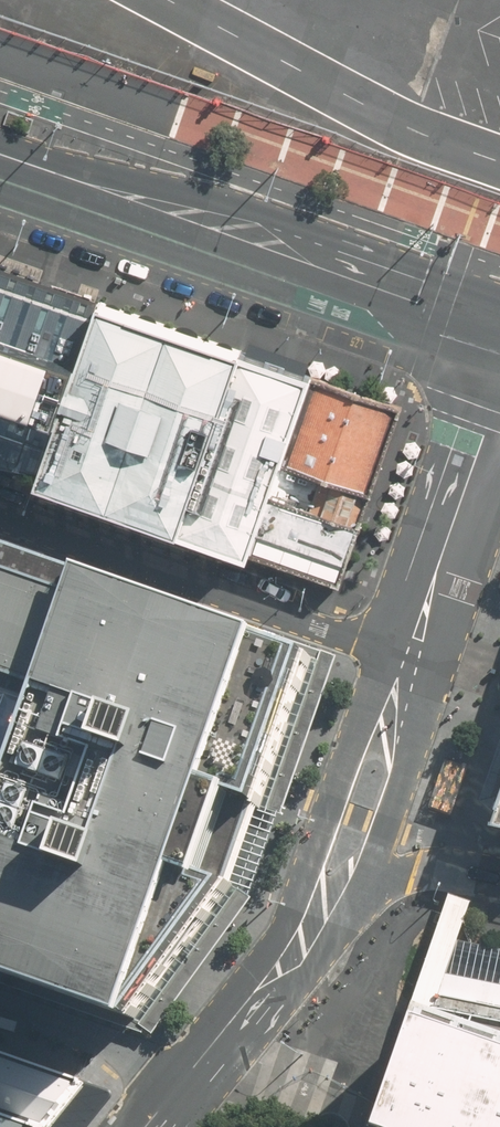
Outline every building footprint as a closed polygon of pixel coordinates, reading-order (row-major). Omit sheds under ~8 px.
[(0,265),(0,466),(39,480),(102,301),(0,265)] [(241,349),(102,301),(39,480),(179,530),(241,349)] [(241,349),(179,530),(248,554),(312,374),(241,349)] [(409,408),(312,374),(248,554),(342,588),(409,408)] [(132,1018),(230,890),(247,844),(261,804),(311,656),(264,640),(92,583),(17,557),(0,552),(0,971),(132,1018)] [(451,759),(446,757),(429,807),(446,813),(451,815),(469,765),(451,759)] [(457,939),(471,901),(449,894),(368,1124),(375,1126),(499,1126),(499,948),(457,939)] [(39,1126),(55,1126),(85,1088),(0,1055),(0,1114),(39,1126)] [(0,1114),(0,1126),(39,1126),(0,1114)]
